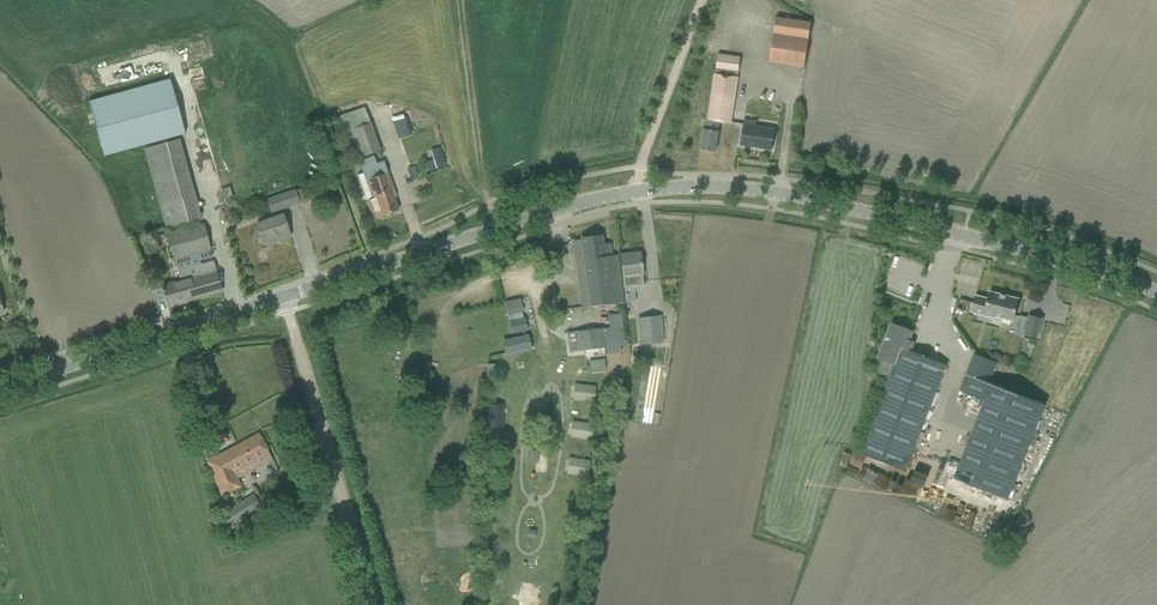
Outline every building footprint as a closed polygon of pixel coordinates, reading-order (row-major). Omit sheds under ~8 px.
[(769,62),(805,67),(809,39),(811,23),(776,18),(773,33),(769,62)] [(731,124),(738,78),(741,57),(718,54),(716,66),(708,120),(707,129),(704,129),(701,150),(715,152),(718,131),(717,131),(719,122),(731,124)] [(185,134),(170,79),(89,101),(104,156),(185,134)] [(412,135),(409,126),(419,123),(415,113),(392,120),(398,140),(412,135)] [(380,150),(370,123),(348,131),(356,150),(359,157),(380,150)] [(760,147),(759,148),(772,150),(775,130),(743,125),(740,145),(751,147),(751,145),(760,147)] [(356,150),(348,131),(342,133),(349,152),(356,150)] [(444,144),(443,134),(423,137),(424,148),(444,144)] [(143,148),(165,226),(199,217),(178,139),(143,148)] [(371,159),(365,161),(385,215),(398,210),(392,192),(394,191),(383,162),(373,165),(371,159)] [(385,215),(365,161),(360,163),(364,173),(358,175),(373,218),(381,215),(381,216),(385,215)] [(229,187),(221,189),(224,199),(232,197),(229,187)] [(265,199),(269,212),(297,202),(293,189),(265,199)] [(311,199),(314,207),(336,199),(332,191),(311,199)] [(256,224),(263,245),(290,236),(283,215),(256,224)] [(167,235),(173,259),(209,249),(202,225),(167,235)] [(590,307),(623,302),(620,277),(621,277),(619,267),(618,255),(612,255),(610,244),(603,245),(602,235),(581,238),(590,307)] [(634,284),(634,286),(644,285),(640,252),(620,255),(621,266),(623,273),(623,277),(624,285),(634,284)] [(162,286),(168,306),(221,292),(212,262),(178,271),(181,281),(162,286)] [(559,266),(551,268),(553,275),(561,273),(559,266)] [(158,279),(150,281),(152,290),(160,288),(158,279)] [(994,316),(1013,321),(1018,299),(990,292),(988,299),(976,296),(971,312),(994,318),(994,316)] [(519,299),(504,302),(507,316),(522,313),(519,299)] [(664,343),(661,315),(637,318),(641,346),(664,343)] [(1028,320),(1024,336),(1036,339),(1040,320),(1041,318),(1029,315),(1028,320)] [(523,318),(508,322),(511,335),(526,332),(523,318)] [(905,471),(946,365),(911,352),(915,343),(909,340),(913,332),(908,330),(906,329),(907,328),(903,325),(898,325),(898,326),(891,323),(878,358),(882,360),(878,370),(878,371),(879,373),(880,375),(888,378),(859,453),(905,471)] [(613,346),(610,327),(567,333),(569,352),(613,346)] [(526,333),(501,339),(504,353),(529,347),(526,333)] [(1046,401),(990,381),(997,363),(974,354),(964,383),(985,391),(952,484),(1009,505),(1046,401)] [(606,371),(604,359),(588,361),(589,367),(585,368),(586,372),(589,371),(590,373),(606,371)] [(573,385),(573,398),(592,399),(592,385),(573,385)] [(489,405),(488,433),(501,433),(501,405),(489,405)] [(569,437),(590,439),(592,423),(570,420),(569,437)] [(207,462),(221,495),(240,487),(236,477),(264,463),(272,459),(259,434),(207,462)] [(565,474),(587,475),(587,459),(566,458),(565,474)] [(218,517),(226,528),(261,506),(254,495),(218,517)]
